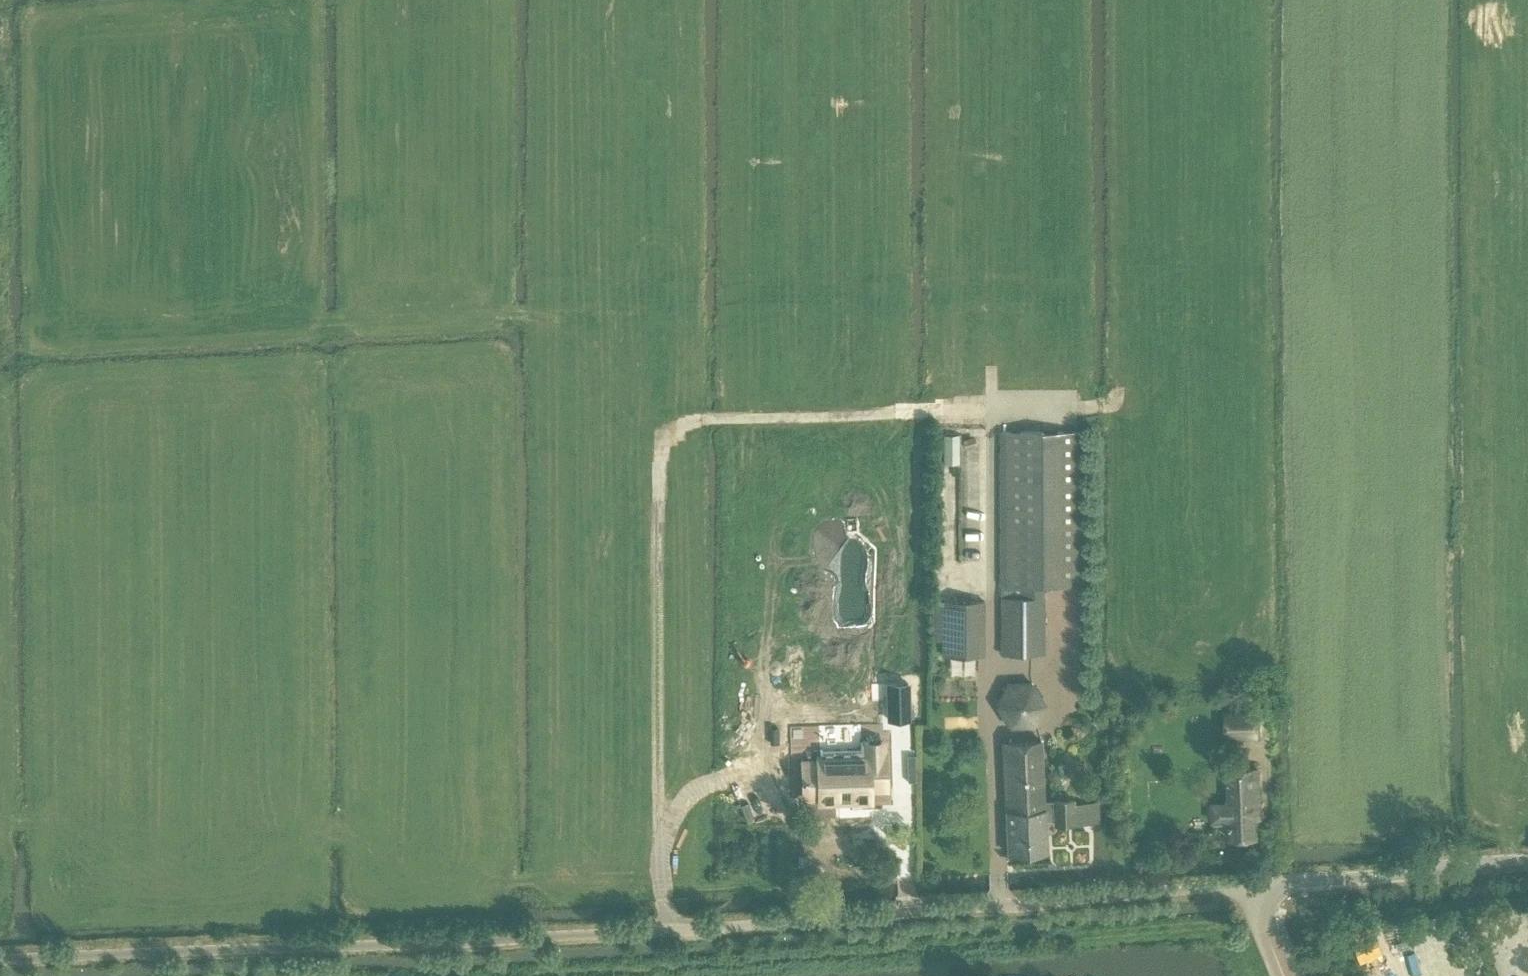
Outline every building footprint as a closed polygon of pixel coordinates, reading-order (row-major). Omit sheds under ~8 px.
[(1082,431),(1001,431),(1002,585),(1002,597),(1002,653),(1045,653),(1044,585),(1082,585),(1082,431)] [(984,655),(984,600),(944,600),(944,655),(984,655)] [(907,682),(888,683),(888,699),(889,719),(909,718),(908,698),(908,682),(907,682)] [(1034,725),(1045,703),(1032,683),(1008,684),(997,705),(1010,726),(1034,725)] [(1226,737),(1258,736),(1257,712),(1225,713),(1226,737)] [(1053,801),(1044,801),(1041,740),(1004,741),(1007,810),(1006,810),(1008,852),(1048,850),(1046,819),(1054,819),(1055,823),(1099,821),(1098,803),(1075,804),(1074,799),(1053,800),(1053,801)] [(803,778),(802,778),(802,782),(803,782),(804,796),(819,796),(819,798),(835,797),(835,801),(855,800),(870,800),(870,789),(886,788),(885,754),(883,754),(883,741),(861,742),(861,748),(846,748),(820,749),(820,761),(818,761),(818,762),(816,762),(803,763),(803,778)] [(916,756),(907,756),(908,781),(916,781),(916,756)] [(1256,818),(1259,818),(1258,768),(1227,769),(1228,803),(1212,803),(1213,820),(1229,820),(1229,838),(1257,837),(1256,818)]
